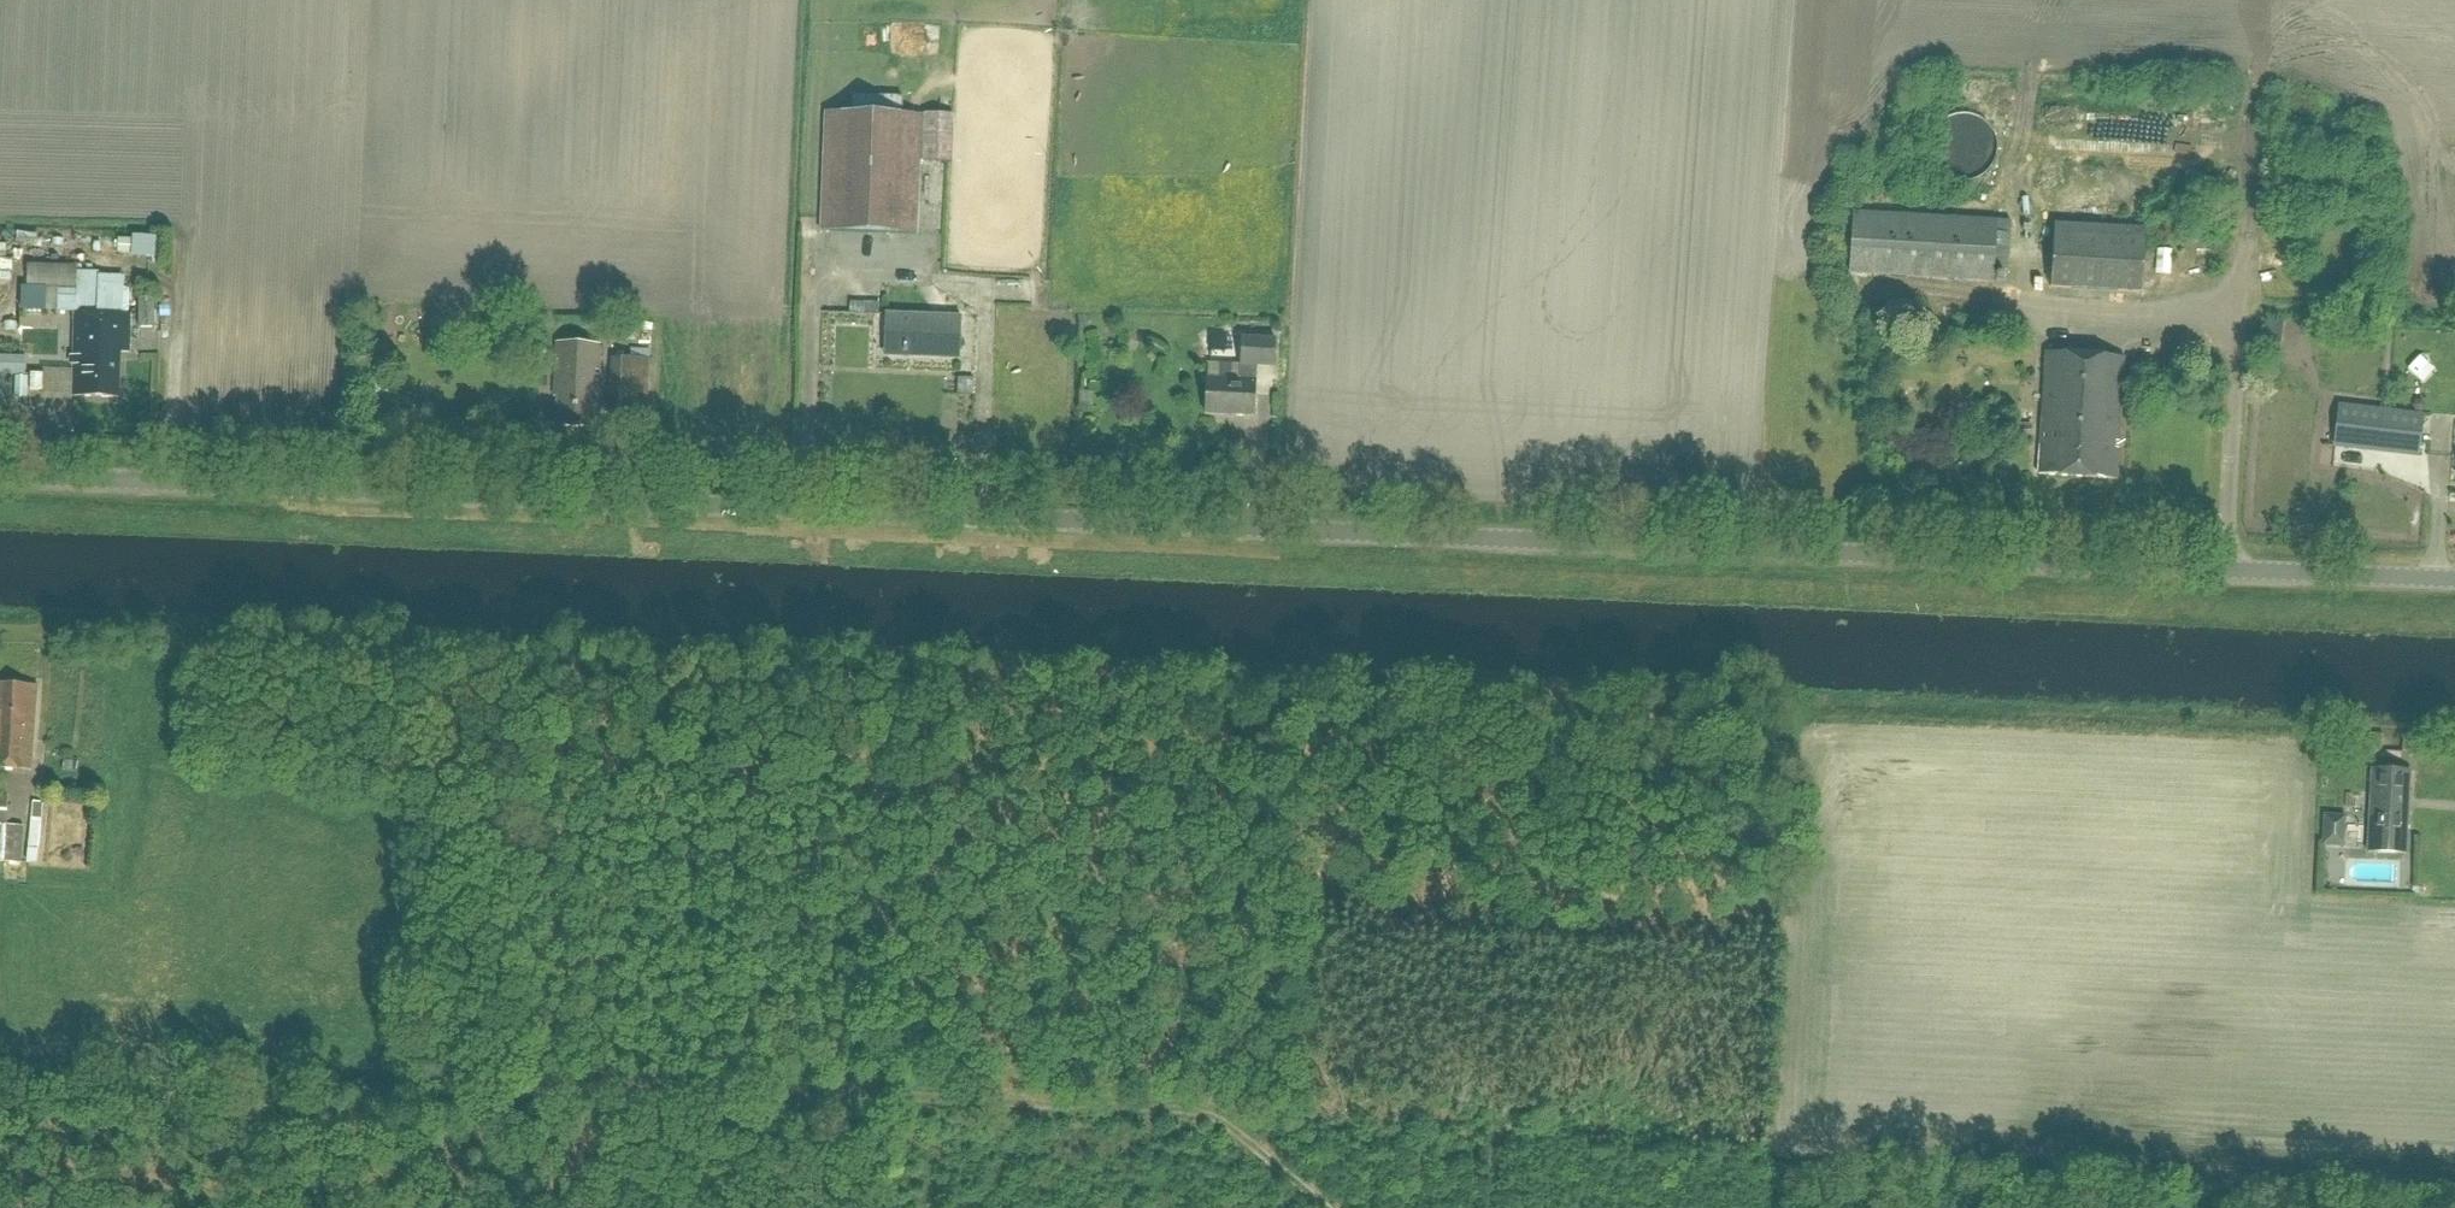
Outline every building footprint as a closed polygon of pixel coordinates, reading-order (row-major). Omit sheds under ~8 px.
[(902,99),(853,97),(852,114),(825,113),(821,232),(918,236),(921,162),(953,163),(955,117),(902,116),(902,99)] [(2010,223),(1854,213),(1850,274),(1992,283),(1992,271),(2007,272),(2010,223)] [(2144,228),(2054,223),(2050,286),(2140,292),(2144,228)] [(152,244),(123,242),(123,253),(151,254),(152,244)] [(11,258),(11,244),(0,244),(0,258),(11,258)] [(2176,276),(2177,250),(2163,250),(2162,276),(2176,276)] [(99,268),(91,268),(91,276),(78,276),(77,298),(58,298),(58,312),(74,313),(71,396),(119,397),(120,352),(129,352),(130,315),(127,314),(128,289),(123,289),(123,277),(99,276),(99,268)] [(155,297),(140,297),(140,327),(155,327),(155,297)] [(960,316),(885,314),(884,349),(914,350),(914,356),(958,357),(960,316)] [(1272,341),(1240,340),(1238,381),(1207,380),(1205,413),(1253,415),(1254,381),(1253,381),(1254,366),(1271,367),(1272,341)] [(599,343),(555,342),(553,396),(556,396),(555,425),(592,426),(593,396),(597,396),(599,343)] [(2124,357),(2045,352),(2037,474),(2116,478),(2124,357)] [(650,361),(610,359),(608,412),(639,414),(638,425),(647,425),(650,361)] [(42,374),(30,374),(30,390),(42,391),(42,374)] [(2341,405),(2336,448),(2385,453),(2390,410),(2341,405)] [(2031,426),(2017,426),(2017,439),(2031,439),(2031,426)] [(36,685),(0,682),(0,767),(30,769),(36,685)] [(78,760),(65,758),(63,772),(76,773),(78,760)] [(2371,768),(2368,851),(2406,853),(2409,770),(2371,768)] [(38,865),(45,803),(34,802),(27,863),(38,865)] [(2345,815),(2323,814),(2321,846),(2343,848),(2345,815)] [(21,862),(23,826),(5,825),(0,825),(0,861),(21,862)]
